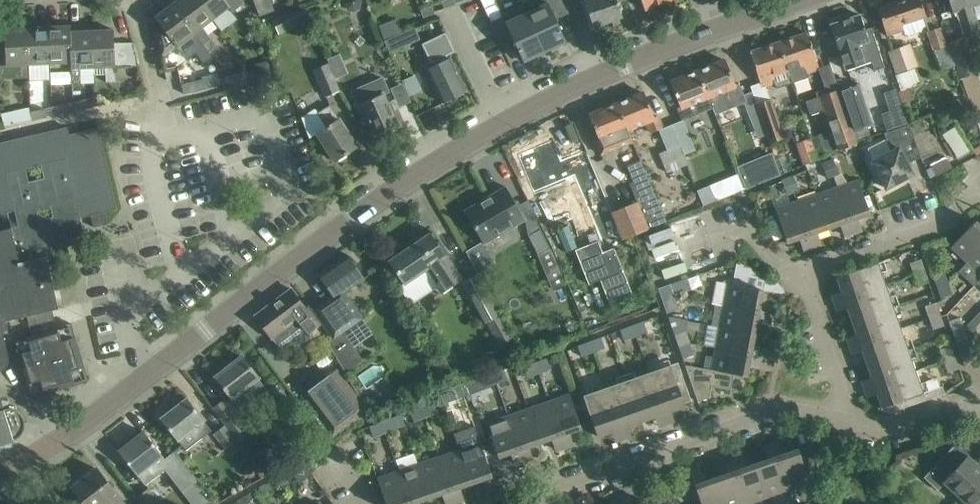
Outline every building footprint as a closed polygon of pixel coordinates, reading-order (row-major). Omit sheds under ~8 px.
[(155,16),(163,27),(155,32),(161,58),(187,38),(196,50),(197,49),(204,58),(210,53),(204,45),(170,0),(166,0),(161,4),(164,9),(155,16)] [(204,45),(210,53),(214,50),(211,46),(214,43),(211,39),(202,27),(212,20),(198,0),(170,0),(204,45)] [(240,0),(198,0),(212,20),(229,8),(232,12),(243,4),(240,0)] [(259,15),(274,10),(271,0),(253,0),(259,15)] [(524,7),(545,51),(566,41),(556,19),(568,13),(562,0),(538,0),(525,6),(524,7)] [(593,26),(622,16),(617,2),(623,0),(584,0),(593,26)] [(644,8),(668,0),(641,0),(644,8)] [(926,17),(920,0),(903,0),(878,9),(887,36),(903,31),(904,33),(909,36),(920,32),(923,28),(928,26),(925,17),(926,17)] [(979,4),(979,0),(949,0),(953,13),(956,12),(962,33),(979,27),(972,7),(979,4)] [(523,61),(545,51),(524,7),(525,6),(523,3),(501,13),(503,16),(490,22),(501,44),(513,39),(523,61)] [(423,17),(434,13),(434,12),(432,5),(420,10),(423,17)] [(301,9),(272,20),(276,32),(306,21),(301,9)] [(830,26),(840,54),(846,71),(871,63),(874,72),(884,69),(870,29),(864,31),(859,16),(830,26)] [(80,24),(69,25),(71,62),(72,84),(81,83),(81,67),(94,67),(92,30),(92,24),(80,24)] [(69,25),(48,26),(49,63),(71,62),(69,25)] [(49,63),(48,26),(27,27),(28,64),(49,63)] [(28,64),(27,27),(5,28),(5,41),(0,41),(0,65),(28,64)] [(940,27),(927,31),(933,50),(935,50),(948,45),(940,27)] [(94,75),(106,74),(106,81),(116,81),(115,66),(138,65),(132,42),(114,43),(113,29),(92,30),(94,67),(94,75)] [(432,65),(426,68),(443,103),(466,91),(450,57),(448,58),(447,55),(455,51),(446,32),(422,44),(432,65)] [(807,32),(778,42),(788,70),(792,83),(808,77),(807,74),(819,70),(819,68),(807,32)] [(400,34),(385,41),(390,53),(405,46),(400,34)] [(977,70),(963,37),(950,43),(963,76),(977,70)] [(792,83),(788,70),(778,42),(750,51),(762,88),(775,83),(777,88),(792,83)] [(921,84),(910,53),(903,56),(900,48),(889,52),(897,75),(895,75),(901,90),(898,91),(901,103),(912,99),(908,89),(921,84)] [(339,55),(327,60),(334,78),(347,72),(339,55)] [(697,71),(708,97),(727,89),(732,101),(744,96),(738,82),(735,84),(725,60),(697,71)] [(257,66),(254,71),(257,81),(257,83),(273,78),(268,63),(257,66)] [(322,63),(309,71),(325,95),(338,87),(322,63)] [(712,108),(708,97),(697,71),(670,82),(680,106),(676,108),(682,120),(712,108)] [(243,72),(220,78),(224,90),(247,84),(243,72)] [(838,88),(834,74),(821,78),(825,89),(815,93),(817,98),(806,102),(810,116),(826,110),(839,149),(856,143),(837,88),(838,88)] [(397,125),(389,106),(377,81),(357,91),(362,102),(356,105),(364,121),(368,119),(375,134),(397,125)] [(840,90),(854,131),(871,126),(857,84),(840,90)] [(644,92),(616,103),(627,129),(646,121),(650,133),(663,128),(657,115),(654,117),(644,92)] [(97,105),(95,96),(72,101),(74,110),(97,105)] [(786,136),(771,99),(758,104),(773,141),(786,136)] [(74,110),(72,101),(58,104),(60,113),(74,110)] [(632,141),(627,129),(616,103),(589,114),(599,139),(595,140),(601,153),(632,141)] [(357,146),(346,129),(340,119),(338,120),(329,105),(317,113),(315,110),(302,118),(309,138),(317,133),(334,160),(357,146)] [(17,110),(20,122),(30,119),(27,107),(17,110)] [(882,114),(887,131),(907,124),(901,107),(882,114)] [(32,120),(46,116),(44,108),(30,111),(32,120)] [(872,161),(886,188),(912,174),(907,163),(920,156),(909,123),(907,124),(887,131),(884,132),(890,151),(872,161)] [(956,158),(971,150),(958,125),(943,132),(956,158)] [(15,211),(20,231),(24,252),(45,247),(66,242),(85,238),(80,217),(91,215),(106,211),(116,209),(98,127),(69,133),(67,126),(0,141),(0,214),(15,211)] [(804,162),(825,155),(818,135),(797,142),(804,162)] [(606,248),(623,239),(585,149),(563,161),(553,143),(521,160),(540,195),(570,179),(585,207),(571,215),(579,230),(593,222),(606,248)] [(667,150),(659,154),(666,171),(686,162),(679,145),(667,150)] [(738,174),(744,189),(779,176),(771,155),(736,169),(738,174)] [(648,176),(641,159),(627,165),(634,182),(630,183),(637,201),(648,229),(666,222),(648,176)] [(828,162),(833,176),(838,174),(832,160),(828,162)] [(828,162),(822,164),(827,178),(833,176),(828,162)] [(714,200),(744,189),(738,174),(708,185),(714,200)] [(788,179),(793,192),(797,190),(792,177),(788,179)] [(788,179),(782,181),(787,194),(793,192),(788,179)] [(837,186),(853,233),(860,230),(856,218),(870,213),(858,179),(837,186)] [(506,186),(464,210),(483,243),(525,219),(506,186)] [(837,186),(816,193),(828,227),(841,223),(845,235),(853,233),(837,186)] [(816,193),(796,200),(812,247),(820,244),(815,232),(828,227),(816,193)] [(812,247),(796,200),(775,208),(787,242),(800,237),(804,250),(812,247)] [(612,212),(623,239),(648,229),(637,201),(612,212)] [(955,242),(951,246),(967,261),(979,247),(979,225),(975,220),(955,242)] [(1,370),(2,370),(3,370),(4,369),(4,368),(5,368),(6,367),(7,366),(7,365),(8,364),(8,363),(8,362),(9,361),(9,360),(9,359),(9,358),(9,357),(8,356),(3,334),(9,333),(5,320),(51,309),(55,308),(59,308),(54,288),(45,247),(24,252),(20,231),(13,233),(12,228),(0,231),(0,371),(1,370)] [(550,248),(540,228),(528,235),(538,254),(573,341),(586,336),(550,248)] [(390,261),(401,277),(404,283),(426,268),(442,291),(460,279),(444,255),(448,253),(438,239),(435,242),(430,233),(390,261)] [(597,241),(575,250),(589,284),(600,280),(609,302),(631,294),(613,248),(602,253),(597,241)] [(967,261),(957,272),(973,287),(978,282),(979,280),(979,247),(967,261)] [(314,311),(322,323),(331,337),(326,340),(346,372),(363,359),(343,331),(362,318),(344,292),(364,277),(348,254),(319,275),(334,297),(314,311)] [(925,271),(920,259),(910,262),(914,274),(925,271)] [(846,291),(848,297),(885,284),(881,272),(886,270),(883,261),(878,263),(878,262),(837,276),(842,292),(846,291)] [(728,283),(724,305),(771,314),(773,306),(760,304),(762,289),(765,277),(745,273),(736,266),(733,284),(728,283)] [(951,293),(947,282),(943,270),(932,274),(940,297),(951,293)] [(925,271),(914,274),(918,286),(929,282),(925,271)] [(497,315),(477,274),(462,282),(473,303),(475,303),(484,321),(497,315)] [(658,288),(667,313),(679,309),(674,295),(686,290),(682,280),(658,288)] [(847,305),(852,320),(893,306),(885,284),(848,297),(851,303),(847,305)] [(274,301),(255,315),(272,338),(280,348),(306,329),(309,333),(322,323),(314,311),(311,308),(308,310),(291,288),(274,301)] [(940,314),(935,301),(925,305),(930,317),(940,314)] [(724,305),(720,326),(754,333),(757,319),(770,322),(771,314),(724,305)] [(861,334),(864,340),(900,327),(893,306),(852,320),(857,335),(861,334)] [(940,314),(930,317),(933,328),(943,325),(940,314)] [(964,366),(976,353),(971,339),(967,339),(959,317),(948,321),(964,366)] [(485,325),(497,348),(510,342),(497,319),(485,325)] [(56,326),(35,333),(12,340),(31,398),(89,380),(70,322),(56,326)] [(643,323),(632,327),(636,337),(647,333),(643,323)] [(720,326),(716,347),(763,356),(765,348),(752,346),(754,333),(720,326)] [(626,341),(636,337),(632,327),(622,331),(626,341)] [(862,348),(867,363),(908,349),(900,327),(864,340),(866,346),(862,348)] [(694,354),(689,343),(686,332),(675,335),(684,358),(694,354)] [(601,339),(590,343),(593,354),(605,349),(601,339)] [(590,343),(578,348),(581,358),(593,354),(590,343)] [(519,350),(522,359),(537,353),(533,344),(519,350)] [(939,348),(944,360),(954,357),(950,344),(939,348)] [(716,347),(712,368),(734,373),(746,376),(749,362),(762,364),(763,356),(716,347)] [(876,377),(878,383),(915,370),(908,349),(867,363),(872,378),(876,377)] [(215,376),(227,392),(233,399),(234,398),(243,410),(267,391),(257,378),(258,377),(241,356),(215,376)] [(954,357),(944,360),(948,372),(958,368),(954,357)] [(547,359),(535,364),(539,374),(551,370),(547,359)] [(670,366),(684,405),(685,405),(684,403),(691,400),(678,363),(670,366)] [(734,373),(712,368),(684,363),(698,401),(709,397),(711,386),(731,389),(734,373)] [(528,378),(539,374),(535,364),(524,368),(528,378)] [(649,374),(661,409),(667,407),(669,411),(684,405),(670,366),(649,374)] [(303,394),(333,435),(367,410),(337,369),(303,394)] [(504,369),(493,373),(497,384),(508,380),(504,369)] [(885,406),(887,413),(945,393),(942,385),(923,392),(915,370),(878,383),(881,389),(877,391),(882,406),(885,406)] [(655,411),(661,409),(649,374),(627,381),(641,420),(656,415),(655,411)] [(478,379),(454,388),(458,399),(482,390),(478,379)] [(627,381),(606,389),(618,424),(624,422),(626,426),(641,420),(627,381)] [(612,426),(618,424),(606,389),(584,397),(597,436),(613,430),(612,426)] [(570,395),(549,403),(565,447),(572,445),(568,432),(581,427),(570,395)] [(14,439),(15,439),(16,438),(17,438),(19,437),(20,436),(21,435),(21,434),(22,433),(23,432),(24,430),(24,429),(25,428),(25,426),(25,425),(25,424),(25,423),(25,421),(24,420),(24,419),(24,418),(23,417),(23,416),(22,414),(21,413),(20,412),(19,411),(18,411),(17,410),(15,409),(14,409),(13,408),(11,408),(10,408),(9,408),(7,408),(6,408),(5,408),(4,409),(3,405),(2,401),(0,397),(0,444),(14,439)] [(173,434),(178,440),(186,450),(211,431),(202,419),(203,419),(187,398),(161,418),(173,434)] [(213,408),(223,421),(225,424),(238,440),(238,441),(249,433),(224,400),(213,408)] [(433,402),(422,406),(425,417),(437,412),(433,402)] [(557,450),(565,447),(549,403),(528,410),(540,442),(552,437),(557,450)] [(413,422),(425,417),(422,406),(409,411),(413,422)] [(528,410),(508,417),(524,461),(531,459),(527,446),(540,442),(528,410)] [(392,417),(381,421),(385,432),(396,428),(392,417)] [(524,461),(508,417),(487,424),(498,456),(512,451),(516,464),(524,461)] [(373,437),(385,432),(381,421),(369,426),(373,437)] [(238,440),(225,424),(214,433),(226,449),(238,440)] [(165,458),(144,431),(119,451),(138,475),(146,484),(166,469),(182,491),(197,479),(174,451),(165,458)] [(820,477),(809,444),(784,453),(780,440),(772,443),(788,488),(801,483),(820,477)] [(480,442),(459,449),(471,482),(484,478),(488,491),(496,488),(480,442)] [(756,462),(768,496),(788,488),(772,443),(765,445),(769,458),(756,462)] [(459,449),(439,456),(455,502),(462,500),(458,487),(471,482),(459,449)] [(961,461),(949,450),(925,477),(937,489),(943,482),(960,498),(979,476),(979,460),(977,457),(972,459),(967,455),(961,461)] [(739,454),(732,457),(747,503),(768,496),(756,462),(744,467),(739,454)] [(419,463),(430,497),(443,492),(447,503),(450,503),(455,502),(439,456),(419,463)] [(725,503),(744,503),(747,503),(732,457),(724,460),(728,472),(716,477),(725,503)] [(419,463),(398,470),(410,503),(418,503),(417,501),(430,497),(419,463)] [(891,467),(886,473),(883,475),(892,483),(900,475),(891,467)] [(72,486),(86,503),(124,503),(96,468),(72,486)] [(702,503),(725,503),(716,477),(703,481),(698,468),(690,471),(702,503)] [(386,503),(410,503),(398,470),(377,478),(386,503)] [(960,498),(967,503),(979,503),(979,476),(960,498)] [(267,482),(259,487),(263,493),(271,488),(267,482)] [(148,489),(137,497),(143,503),(160,503),(148,489)] [(239,503),(253,503),(250,500),(253,498),(250,493),(237,501),(239,503)] [(623,503),(631,503),(627,493),(620,496),(623,503)] [(620,496),(612,498),(615,503),(623,503),(620,496)]
